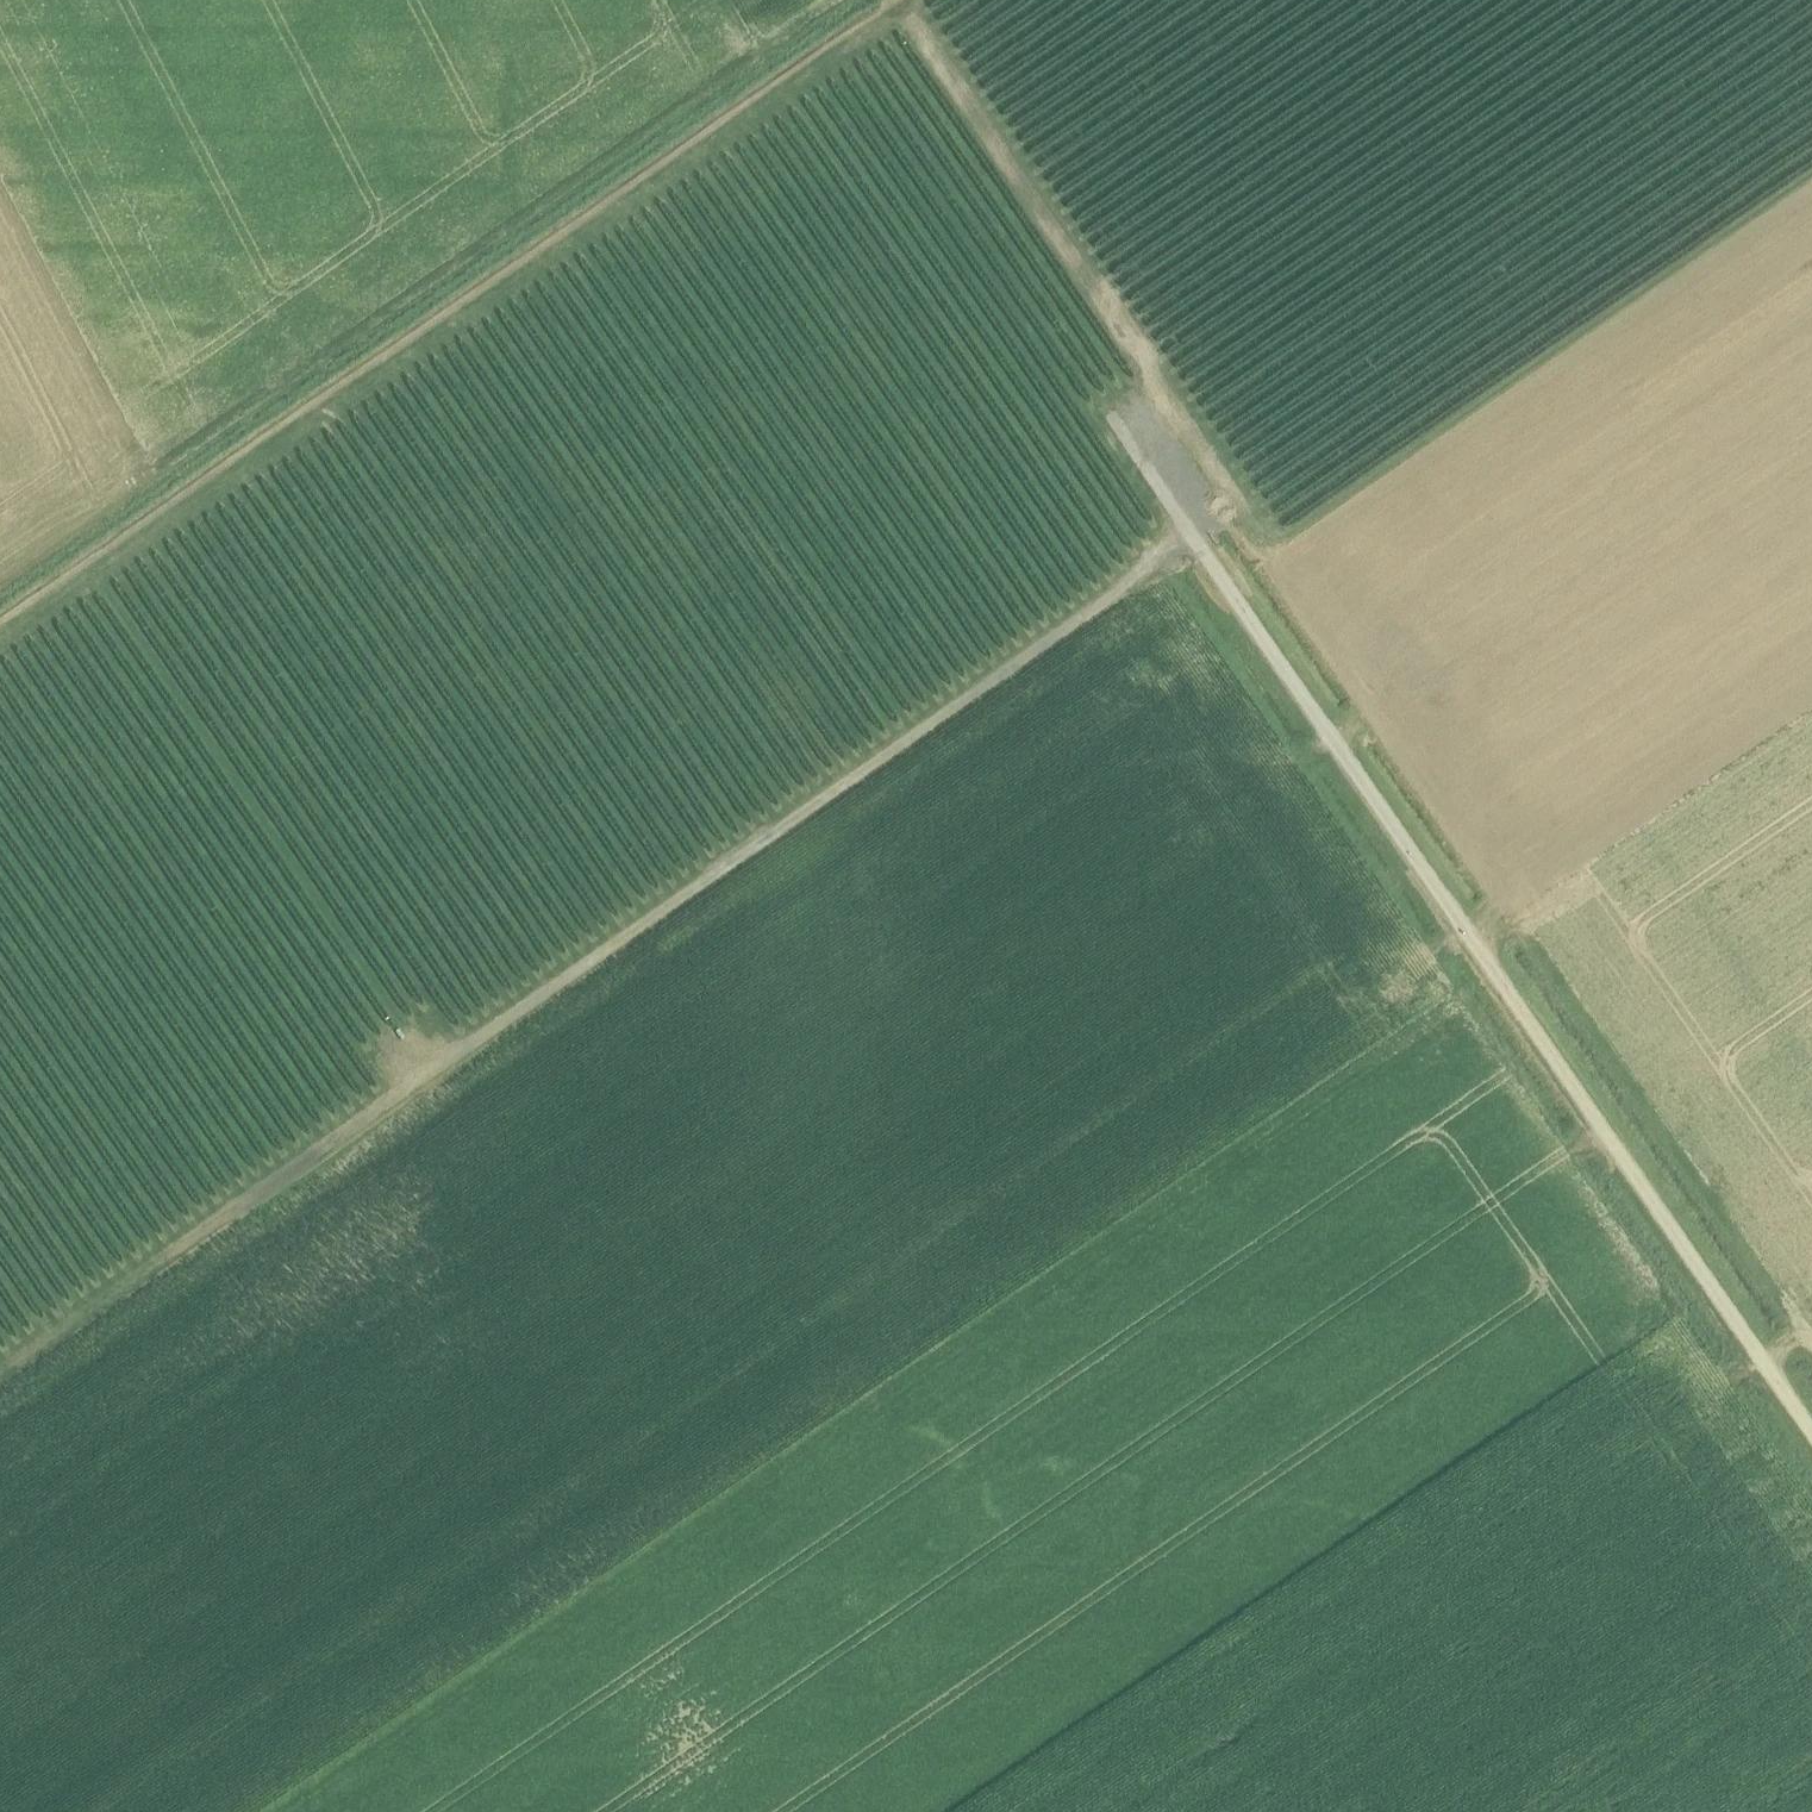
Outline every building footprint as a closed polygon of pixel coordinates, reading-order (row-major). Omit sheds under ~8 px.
[(508,1043),(530,1026),(525,1018),(502,1035),(508,1043)]
